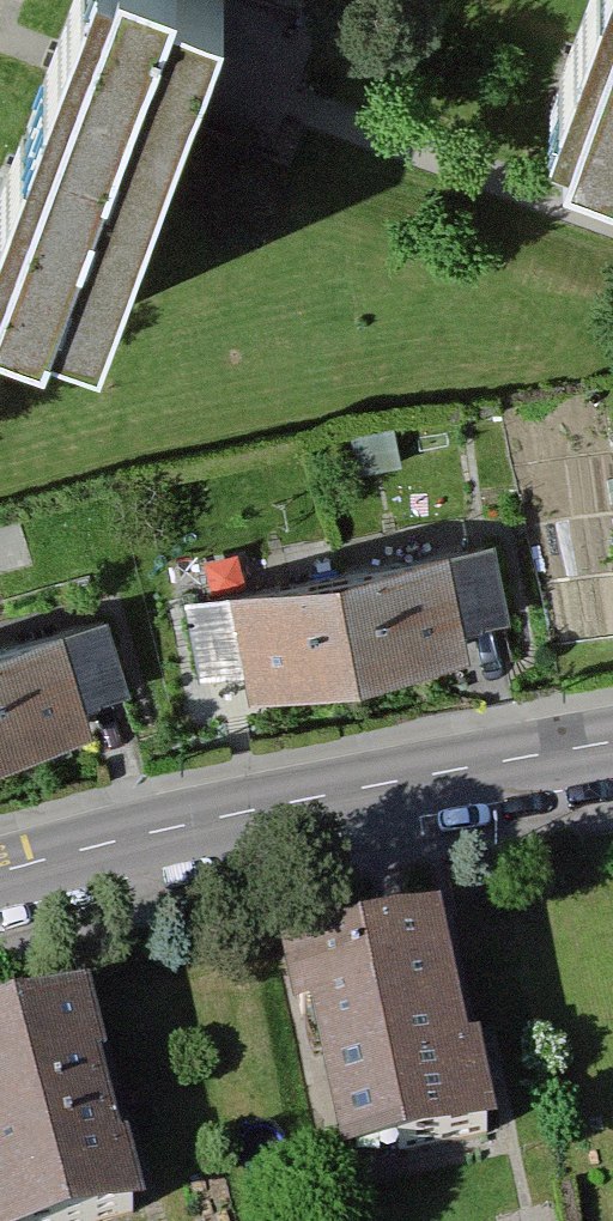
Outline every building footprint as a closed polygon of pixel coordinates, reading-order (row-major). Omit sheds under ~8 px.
[(45,138),(144,174),(208,0),(96,0),(45,138)] [(559,159),(612,178),(612,12),(559,159)] [(45,138),(0,260),(0,329),(77,357),(144,174),(45,138)] [(505,587),(487,511),(341,545),(368,660),(474,635),(465,597),(505,587)] [(368,660),(341,545),(188,581),(208,667),(258,656),(265,684),(368,660)] [(102,596),(0,620),(0,742),(89,721),(80,682),(120,673),(102,596)] [(434,874),(284,911),(339,1135),(488,1099),(434,874)] [(0,982),(0,1220),(147,1175),(79,957),(0,982)]
